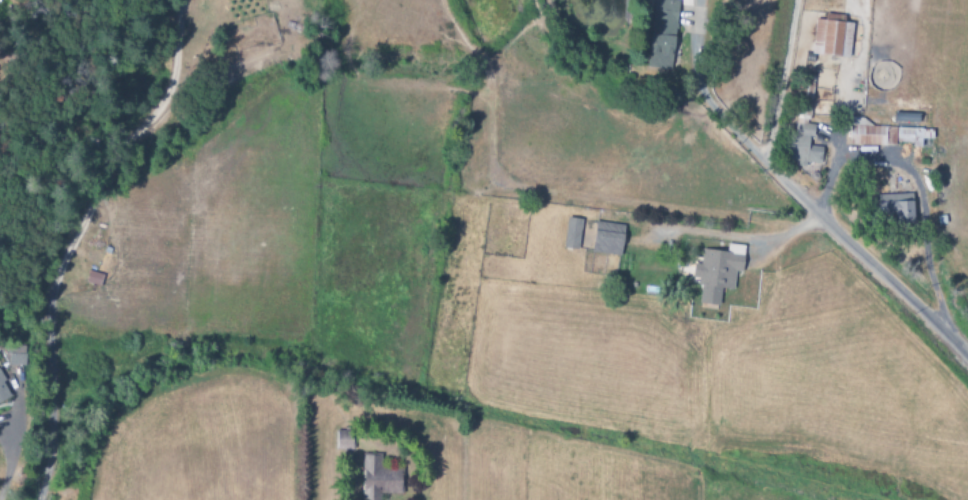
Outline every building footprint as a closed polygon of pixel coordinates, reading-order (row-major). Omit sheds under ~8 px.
[(667,0),(652,0),(648,69),(671,71),(676,1),(667,0)] [(811,54),(849,59),(853,24),(843,23),(844,17),(838,16),(837,22),(815,19),(811,54)] [(783,162),(804,164),(802,176),(818,178),(821,147),(810,146),(813,125),(807,124),(808,116),(797,115),(795,134),(787,133),(783,162)] [(849,144),(912,146),(912,148),(921,148),(922,140),(933,140),(933,130),(923,130),(923,120),(914,120),(914,126),(850,124),(849,144)] [(878,222),(912,221),(912,195),(878,195),(878,222)] [(562,248),(577,250),(582,220),(567,218),(562,248)] [(621,256),(624,225),(594,222),(591,254),(621,256)] [(745,246),(728,245),(727,253),(702,250),(700,265),(694,264),(692,279),(700,280),(698,304),(719,307),(721,289),(732,290),(734,272),(742,273),(745,246)] [(86,284),(100,287),(102,275),(89,272),(86,284)] [(12,397),(0,373),(0,403),(12,397)] [(352,431),(336,431),(336,449),(352,449),(352,431)] [(401,470),(380,470),(380,455),(362,455),(362,499),(379,499),(379,493),(401,493),(401,470)]
